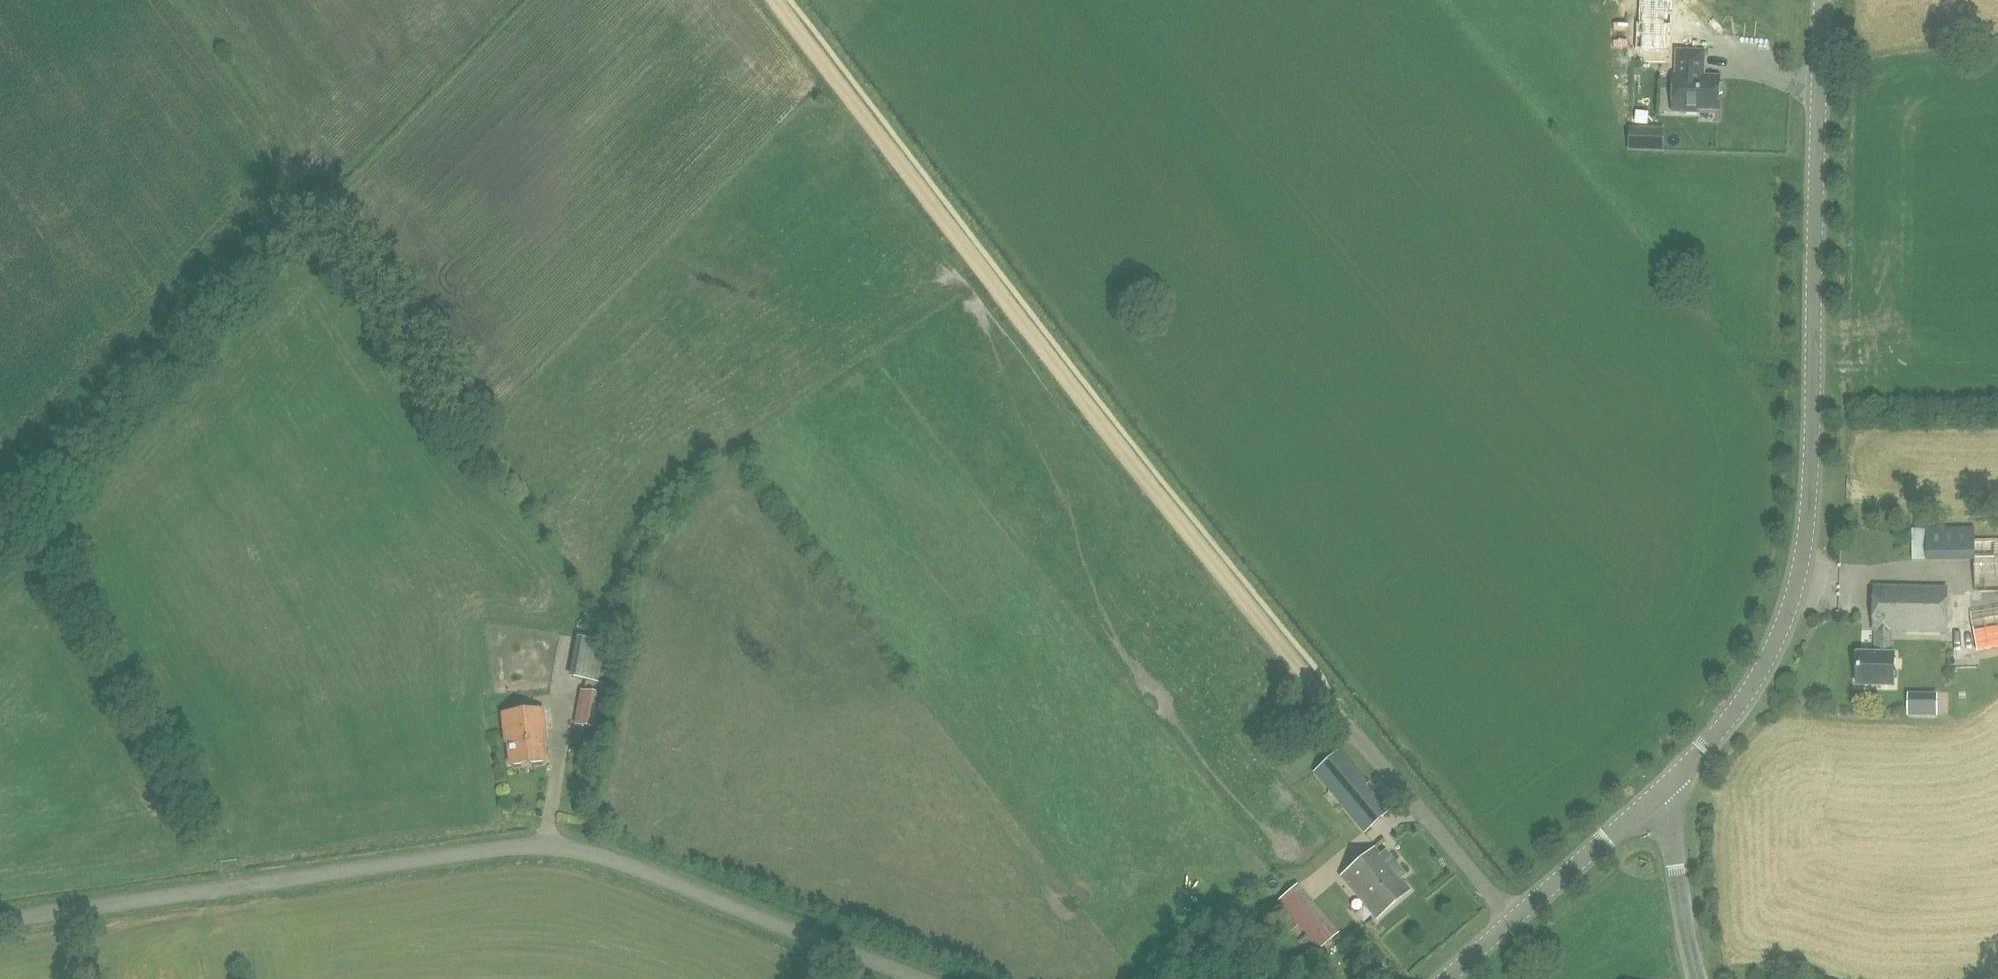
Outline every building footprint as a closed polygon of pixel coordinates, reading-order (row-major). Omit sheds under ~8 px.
[(1639,8),(1639,53),(1659,53),(1659,8),(1639,8)] [(1723,86),(1719,84),(1719,78),(1703,77),(1704,53),(1677,52),(1677,76),(1674,76),(1673,112),(1698,112),(1698,109),(1718,110),(1719,94),(1723,93),(1723,86)] [(1975,525),(1948,525),(1928,526),(1928,530),(1921,530),(1912,529),(1911,555),(1926,555),(1926,561),(1974,560),(1975,592),(1997,592),(1997,542),(1975,542),(1975,525)] [(1946,632),(1947,589),(1874,587),(1873,630),(1876,630),(1875,654),(1858,654),(1857,684),(1892,686),(1893,655),(1890,655),(1891,630),(1946,632)] [(1997,649),(1997,606),(1970,611),(1976,653),(1997,649)] [(603,694),(604,684),(602,684),(609,642),(576,636),(568,679),(591,682),(590,691),(580,690),(573,724),(596,729),(603,694)] [(545,761),(542,738),(546,738),(543,708),(501,713),(504,742),(508,742),(510,765),(545,761)] [(1364,832),(1390,809),(1340,749),(1313,772),(1364,832)] [(1376,918),(1409,890),(1375,848),(1341,876),(1376,918)] [(1334,933),(1295,886),(1277,900),(1317,947),(1334,933)]
